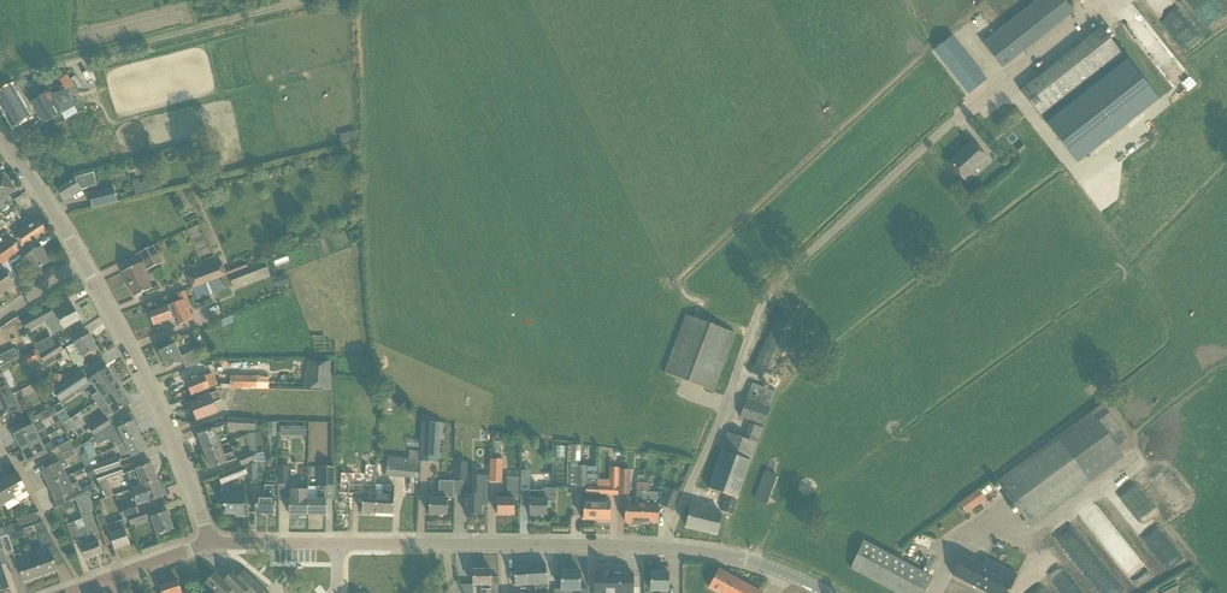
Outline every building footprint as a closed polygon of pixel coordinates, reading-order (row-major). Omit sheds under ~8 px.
[(982,43),(989,52),(994,58),(1001,68),(1021,52),(1017,47),(1069,6),(1065,2),(1064,0),(1037,0),(1007,24),(998,31),(982,43)] [(1101,28),(1020,91),(1028,101),(1042,119),(1123,56),(1109,37),(1101,28)] [(951,37),(933,51),(966,92),(983,78),(951,37)] [(1123,56),(1042,119),(1076,163),(1158,100),(1123,56)] [(67,75),(59,80),(63,85),(60,87),(61,89),(75,87),(67,75)] [(12,87),(0,93),(0,103),(13,126),(29,116),(18,97),(12,87)] [(48,92),(31,102),(44,124),(61,114),(75,106),(65,89),(50,94),(48,92)] [(349,145),(364,141),(361,129),(346,133),(349,145)] [(972,142),(949,163),(965,182),(987,160),(972,142)] [(1022,144),(1016,149),(1020,153),(1026,148),(1022,144)] [(201,167),(194,169),(196,177),(203,175),(201,167)] [(65,200),(81,190),(97,186),(93,172),(89,174),(74,178),(67,182),(57,188),(65,200)] [(13,187),(9,182),(11,181),(7,176),(5,177),(4,174),(0,177),(0,209),(13,201),(8,195),(15,190),(13,187)] [(148,178),(141,180),(144,194),(160,190),(158,180),(149,182),(148,178)] [(139,180),(133,181),(136,194),(142,193),(140,184),(139,180)] [(113,187),(89,193),(92,208),(117,202),(113,187)] [(15,236),(14,236),(21,248),(23,247),(23,249),(38,239),(48,232),(39,219),(29,226),(15,236)] [(0,248),(0,266),(10,260),(13,257),(12,255),(18,250),(10,239),(4,243),(5,245),(1,247),(0,248)] [(34,243),(17,254),(21,261),(24,259),(33,273),(50,262),(40,248),(39,249),(34,243)] [(134,297),(135,296),(137,297),(142,295),(142,293),(152,288),(144,271),(147,269),(148,270),(162,263),(154,246),(139,253),(144,262),(141,264),(140,263),(122,272),(134,297)] [(265,261),(229,275),(233,286),(235,285),(236,286),(238,285),(238,284),(243,282),(244,283),(246,282),(246,281),(248,280),(249,281),(251,280),(251,279),(256,277),(257,278),(259,277),(259,276),(264,275),(267,275),(267,273),(269,273),(265,261)] [(0,266),(0,295),(14,286),(13,284),(19,280),(8,262),(1,267),(0,266)] [(222,263),(189,275),(194,288),(205,283),(211,281),(220,278),(227,276),(222,263)] [(285,276),(275,280),(278,287),(288,284),(285,276)] [(219,278),(211,281),(215,293),(223,290),(224,289),(220,278),(219,278)] [(194,288),(192,288),(195,297),(196,300),(209,295),(205,283),(194,288)] [(179,325),(190,321),(193,320),(190,313),(186,314),(185,311),(191,308),(185,291),(178,294),(180,300),(149,312),(154,325),(176,317),(179,325)] [(52,335),(70,325),(81,320),(73,305),(54,315),(50,308),(22,323),(27,331),(46,322),(52,335)] [(230,328),(243,323),(240,314),(227,319),(230,328)] [(664,373),(701,387),(713,391),(735,333),(723,329),(686,315),(664,373)] [(225,318),(220,320),(222,327),(228,325),(225,318)] [(320,341),(333,341),(333,332),(320,333),(320,341)] [(66,347),(75,364),(83,360),(83,358),(86,356),(97,350),(89,335),(78,340),(66,347)] [(40,356),(44,363),(46,367),(56,361),(53,357),(63,351),(59,344),(40,356)] [(182,361),(185,368),(200,363),(194,350),(181,356),(175,344),(159,352),(167,368),(182,361)] [(19,358),(14,348),(0,355),(0,367),(19,358)] [(28,365),(38,360),(35,352),(24,357),(28,365)] [(329,363),(311,363),(311,387),(329,387),(329,363)] [(96,403),(119,387),(107,369),(97,375),(91,379),(99,391),(92,396),(96,403)] [(12,395),(7,387),(10,386),(3,372),(2,373),(0,374),(0,383),(0,401),(12,395)] [(192,395),(203,391),(209,388),(212,387),(212,388),(213,387),(213,388),(220,388),(268,389),(268,377),(230,376),(229,380),(215,380),(212,373),(187,383),(192,395)] [(76,375),(52,390),(61,403),(84,387),(76,375)] [(740,417),(751,421),(763,426),(775,392),(764,388),(752,384),(740,417)] [(119,387),(96,403),(99,407),(106,403),(113,414),(120,410),(130,403),(119,387)] [(209,394),(199,398),(200,401),(191,405),(197,420),(208,415),(216,412),(213,403),(221,400),(217,391),(209,394)] [(12,395),(0,401),(0,419),(3,426),(14,421),(24,416),(18,402),(15,403),(12,395)] [(997,481),(1029,526),(1124,456),(1117,446),(1128,438),(1101,404),(997,481)] [(33,426),(14,435),(22,449),(40,440),(37,433),(45,429),(41,421),(43,420),(44,421),(56,415),(53,408),(40,414),(30,419),(33,426)] [(63,424),(70,419),(64,410),(57,414),(63,424)] [(94,437),(100,433),(111,426),(105,417),(88,428),(94,437)] [(247,429),(247,419),(228,419),(228,429),(247,429)] [(116,422),(111,426),(100,433),(103,440),(109,437),(110,442),(116,447),(125,442),(140,435),(134,421),(118,428),(116,422)] [(420,451),(419,461),(437,462),(439,423),(421,422),(420,451)] [(728,433),(722,448),(708,489),(727,495),(721,511),(732,515),(736,503),(762,428),(751,424),(746,439),(728,433)] [(198,435),(204,452),(221,446),(217,437),(226,433),(223,425),(198,435)] [(289,427),(280,427),(280,436),(289,436),(289,427)] [(256,460),(253,453),(256,452),(255,432),(244,437),(250,453),(239,458),(242,466),(256,460)] [(116,447),(119,453),(123,460),(131,457),(136,455),(147,450),(140,435),(125,442),(116,447)] [(81,446),(78,439),(71,443),(74,448),(74,449),(81,446)] [(63,454),(74,448),(71,443),(70,441),(55,448),(51,441),(43,446),(40,440),(22,449),(29,463),(47,453),(50,460),(63,454)] [(90,440),(83,445),(86,453),(89,459),(94,457),(97,456),(90,440)] [(583,520),(596,521),(597,481),(598,481),(598,466),(577,466),(577,445),(568,445),(567,486),(576,487),(576,484),(586,484),(585,501),(584,501),(583,520)] [(221,446),(204,452),(211,469),(222,465),(237,459),(234,452),(224,455),(221,446)] [(74,448),(63,454),(50,460),(45,463),(48,469),(42,472),(49,486),(67,477),(63,469),(69,466),(66,460),(66,459),(77,454),(74,449),(74,448)] [(385,476),(408,478),(418,479),(419,461),(420,451),(409,450),(408,459),(387,456),(386,465),(385,476)] [(92,467),(95,474),(95,473),(96,476),(121,467),(118,458),(92,467)] [(490,459),(489,482),(502,482),(503,459),(490,459)] [(347,476),(371,477),(372,462),(348,461),(347,476)] [(467,481),(467,462),(455,462),(455,481),(467,481)] [(132,488),(133,489),(142,486),(157,481),(151,464),(127,472),(130,480),(132,488)] [(231,481),(248,474),(245,465),(227,472),(231,481)] [(249,478),(257,478),(256,465),(249,465),(249,478)] [(287,485),(287,465),(278,465),(278,485),(287,485)] [(323,467),(320,467),(320,487),(323,487),(334,487),(334,467),(323,467)] [(610,521),(610,509),(610,502),(605,501),(605,495),(609,495),(618,495),(619,470),(619,468),(609,467),(609,481),(598,481),(597,481),(596,521),(610,521)] [(121,468),(96,476),(97,479),(99,483),(106,480),(107,480),(123,474),(121,468)] [(519,489),(519,477),(519,469),(509,469),(509,489),(506,489),(506,492),(497,492),(497,503),(497,515),(514,515),(514,499),(514,490),(515,490),(515,489),(519,489)] [(619,470),(618,495),(629,495),(630,470),(619,470)] [(767,503),(777,476),(765,471),(755,499),(767,503)] [(17,472),(6,479),(16,498),(28,491),(17,472)] [(487,505),(487,493),(487,475),(474,475),(474,495),(466,495),(466,502),(466,514),(482,515),(482,505),(487,505)] [(67,477),(49,486),(56,500),(62,497),(65,504),(75,500),(85,497),(88,496),(96,494),(93,484),(81,489),(77,482),(71,485),(67,477)] [(625,504),(624,522),(641,522),(642,512),(643,505),(643,492),(643,483),(645,477),(644,477),(638,477),(637,492),(636,492),(635,497),(626,497),(626,504),(625,504)] [(642,512),(641,522),(658,523),(659,505),(657,505),(658,493),(649,493),(649,478),(645,477),(643,483),(643,492),(643,505),(642,512)] [(0,482),(0,496),(5,504),(16,498),(6,479),(0,482)] [(131,502),(119,506),(120,508),(124,518),(128,517),(132,515),(138,513),(136,506),(139,505),(151,501),(163,497),(157,481),(142,486),(133,489),(136,497),(130,499),(131,502)] [(439,494),(429,494),(429,514),(447,514),(446,497),(453,498),(453,481),(439,481),(439,494)] [(375,495),(375,485),(364,485),(364,494),(362,494),(361,512),(374,513),(375,495)] [(375,485),(375,495),(374,513),(393,514),(395,486),(383,485),(375,485)] [(274,514),(274,502),(274,486),(265,486),(265,497),(256,497),(256,514),(256,513),(265,514),(266,514),(266,513),(273,513),(273,514),(274,514)] [(307,499),(307,503),(307,515),(326,515),(326,503),(326,499),(324,499),(325,490),(316,490),(316,487),(308,487),(308,490),(308,499),(307,499)] [(216,495),(215,506),(226,507),(226,514),(243,514),(243,488),(235,488),(235,496),(216,495)] [(530,491),(521,491),(521,504),(529,504),(529,515),(547,515),(547,508),(553,508),(553,489),(543,489),(543,491),(530,491)] [(671,510),(679,493),(669,489),(661,505),(671,510)] [(986,499),(978,489),(959,503),(966,513),(986,499)] [(290,502),(289,514),(299,514),(299,517),(307,518),(307,515),(307,503),(307,499),(308,499),(308,490),(298,490),(290,490),(290,502)] [(77,521),(66,525),(72,542),(86,537),(85,536),(94,533),(94,534),(98,532),(91,511),(93,510),(91,503),(88,496),(85,497),(75,500),(85,527),(79,528),(77,521)] [(1096,507),(1110,529),(1116,524),(1107,510),(1111,507),(1107,500),(1096,507)] [(100,502),(93,504),(96,510),(102,508),(100,502)] [(717,534),(721,514),(690,507),(686,527),(717,534)] [(132,515),(128,517),(131,526),(140,523),(140,522),(149,519),(146,511),(139,514),(138,513),(132,515)] [(167,511),(151,517),(157,535),(174,529),(167,511)] [(20,526),(27,524),(39,520),(36,513),(25,517),(18,519),(20,526)] [(127,529),(124,520),(108,526),(104,514),(96,516),(101,532),(108,530),(110,535),(115,550),(130,544),(125,530),(127,529)] [(5,535),(8,534),(15,532),(13,525),(3,528),(5,535)] [(24,529),(16,532),(19,539),(27,536),(24,529)] [(51,554),(59,551),(48,532),(39,535),(46,555),(34,559),(40,576),(57,571),(51,554)] [(85,536),(86,537),(88,544),(81,547),(85,560),(103,554),(98,541),(97,542),(94,534),(94,533),(85,536)] [(8,534),(5,535),(0,537),(6,556),(14,553),(8,534)] [(4,552),(0,539),(0,590),(9,587),(1,565),(8,563),(4,552)] [(934,577),(866,540),(856,558),(851,568),(896,592),(926,592),(934,577)] [(18,565),(24,582),(40,576),(34,559),(24,563),(20,554),(14,556),(17,566),(18,565)] [(952,575),(987,592),(1008,592),(1017,576),(985,559),(982,565),(962,555),(952,575)] [(1141,573),(1145,583),(1157,578),(1150,560),(1144,562),(1147,570),(1141,573)] [(546,564),(530,566),(531,586),(535,585),(536,592),(548,592),(546,564)] [(515,587),(531,586),(530,566),(514,567),(515,587)] [(762,592),(719,569),(713,580),(709,588),(718,592),(761,592),(762,592)] [(473,570),(473,582),(473,585),(481,585),(481,592),(498,592),(498,578),(491,578),(491,570),(473,570)] [(223,581),(232,590),(234,592),(243,592),(245,591),(248,592),(267,592),(264,590),(253,579),(247,585),(233,571),(223,581)] [(587,590),(580,590),(580,571),(561,571),(561,583),(561,590),(573,590),(573,592),(587,592),(587,590)] [(594,592),(633,592),(634,573),(613,573),(613,571),(595,571),(595,573),(594,573),(594,592)] [(651,591),(660,591),(660,592),(668,592),(668,591),(668,573),(651,572),(651,591)] [(205,584),(215,592),(228,592),(232,590),(223,581),(216,573),(205,584)] [(1131,590),(1122,577),(1106,588),(1110,592),(1127,592),(1131,590)] [(177,580),(159,587),(161,592),(181,592),(177,580)]
